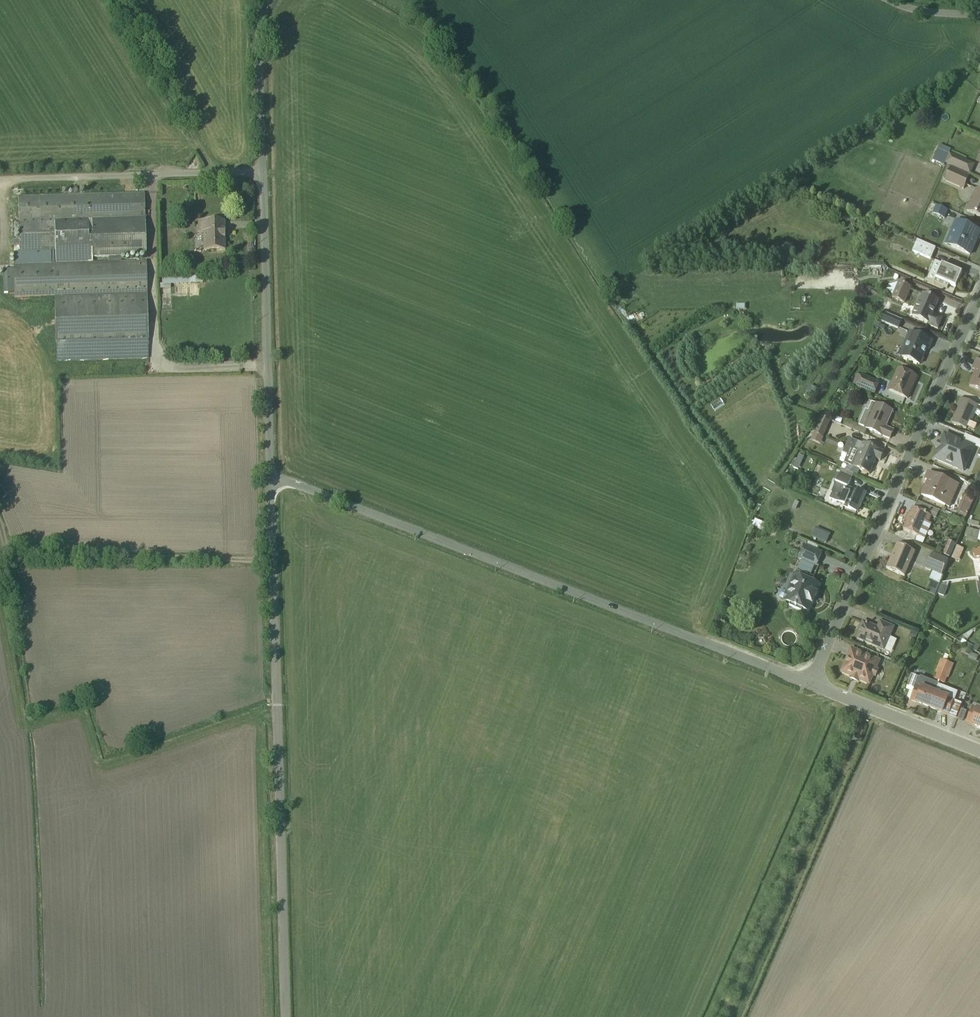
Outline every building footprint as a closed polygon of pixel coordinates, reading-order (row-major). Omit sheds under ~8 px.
[(939,162),(970,175),(974,165),(949,154),(948,156),(943,154),(939,162)] [(969,176),(946,167),(942,178),(944,180),(944,182),(963,190),(969,176)] [(975,189),(965,211),(979,218),(979,191),(975,189)] [(144,218),(144,193),(17,197),(18,221),(144,218)] [(944,220),(948,211),(932,204),(928,212),(944,220)] [(144,218),(18,221),(19,240),(13,240),(14,247),(19,247),(19,253),(50,253),(51,265),(92,263),(93,258),(145,256),(144,218)] [(979,232),(955,221),(944,245),(968,256),(979,232)] [(224,222),(197,222),(197,234),(202,234),(203,251),(225,251),(224,222)] [(935,249),(917,241),(912,253),(930,260),(935,249)] [(54,297),(147,295),(146,262),(92,263),(51,265),(13,266),(13,298),(54,297)] [(961,273),(934,262),(927,280),(947,289),(948,286),(955,288),(961,273)] [(201,274),(161,276),(161,285),(201,284),(201,274)] [(911,288),(898,283),(892,298),(904,304),(911,288)] [(57,362),(147,360),(147,295),(54,297),(57,362)] [(912,317),(928,324),(938,301),(923,295),(919,304),(918,303),(915,310),(914,309),(911,316),(912,316),(912,317)] [(901,321),(884,314),(880,323),(897,330),(901,321)] [(928,351),(932,342),(908,332),(898,356),(919,366),(926,350),(928,351)] [(976,360),(971,370),(975,371),(968,387),(979,392),(979,362),(976,360)] [(917,378),(897,369),(887,392),(907,400),(917,378)] [(880,384),(858,374),(852,386),(874,396),(880,384)] [(959,398),(955,407),(958,408),(951,423),(966,430),(970,421),(972,422),(975,415),(979,417),(979,408),(959,398)] [(892,413),(868,402),(858,426),(889,441),(893,432),(886,428),(892,413)] [(816,432),(825,436),(833,420),(824,416),(816,432)] [(845,422),(843,426),(862,435),(864,431),(845,422)] [(974,448),(944,435),(933,459),(963,472),(974,448)] [(884,453),(849,438),(842,453),(847,455),(843,464),(847,465),(845,471),(854,475),(856,469),(869,475),(875,459),(880,461),(884,453)] [(854,475),(845,471),(841,469),(839,473),(838,475),(836,474),(833,480),(836,482),(828,499),(843,506),(842,507),(857,514),(866,493),(857,489),(856,491),(848,488),(854,475)] [(959,486),(928,472),(924,480),(926,482),(920,495),(950,508),(959,486)] [(973,500),(964,496),(954,518),(964,522),(973,500)] [(939,512),(915,501),(902,530),(924,540),(931,525),(929,524),(932,517),(936,519),(939,512)] [(964,536),(977,540),(977,541),(979,542),(979,529),(979,532),(966,528),(964,536)] [(804,546),(798,559),(816,567),(822,554),(815,551),(818,546),(808,542),(806,547),(804,546)] [(957,548),(945,543),(940,554),(952,559),(957,548)] [(904,577),(914,552),(895,545),(885,569),(904,577)] [(959,546),(953,559),(960,562),(966,548),(959,546)] [(854,555),(846,552),(844,558),(852,561),(854,555)] [(948,560),(932,553),(925,569),(931,572),(941,576),(948,560)] [(814,579),(796,571),(786,592),(780,590),(776,598),(782,601),(789,604),(788,606),(800,612),(801,610),(807,612),(819,586),(812,583),(814,579)] [(941,576),(931,572),(928,580),(940,585),(943,577),(941,576)] [(943,597),(947,587),(942,585),(937,595),(943,597)] [(885,649),(888,650),(893,640),(890,638),(894,628),(879,621),(876,628),(862,622),(855,638),(884,652),(885,649)] [(859,680),(870,685),(880,662),(851,649),(841,672),(851,677),(850,680),(858,683),(859,680)] [(953,665),(939,659),(933,674),(936,675),(933,680),(945,685),(953,665)] [(906,699),(929,708),(937,688),(938,684),(920,677),(919,679),(911,675),(905,691),(909,692),(906,699)] [(954,695),(937,688),(929,708),(956,719),(961,705),(952,701),(954,695)] [(979,728),(979,707),(974,704),(966,723),(979,728)] [(966,712),(962,710),(958,719),(962,721),(966,712)]
